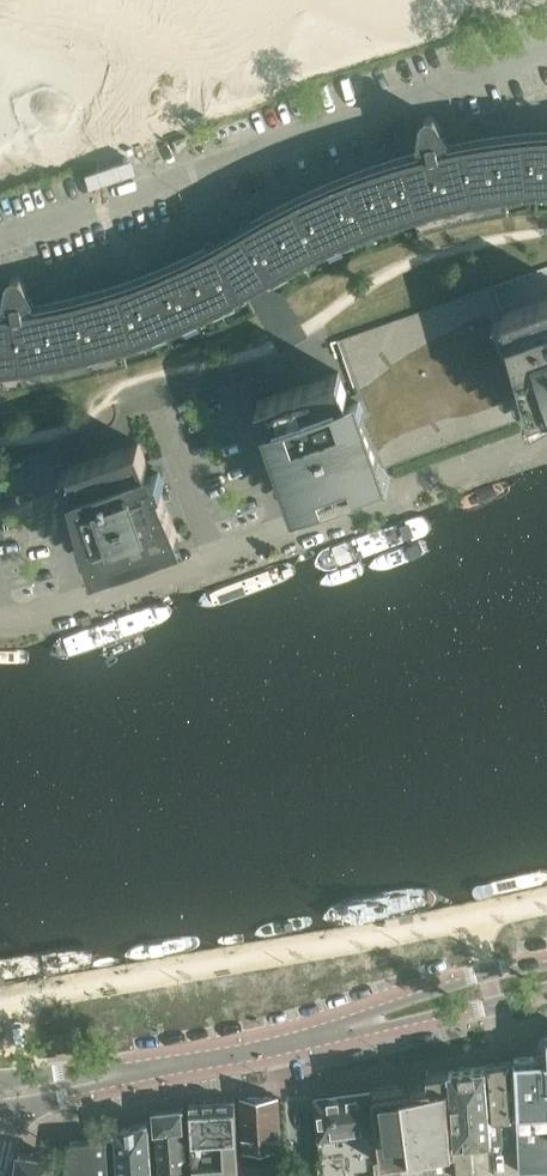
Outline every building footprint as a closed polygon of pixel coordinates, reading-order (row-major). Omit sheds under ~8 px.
[(530,137),(497,141),(486,142),(485,137),(463,140),(451,143),(435,118),(434,117),(433,116),(431,116),(428,116),(427,117),(426,118),(425,119),(424,120),(424,121),(420,150),(408,154),(409,159),(398,162),(366,173),(335,185),(305,198),(275,213),(245,231),(219,245),(191,260),(163,272),(134,283),(105,293),(97,295),(96,290),(74,295),(45,302),(36,303),(22,278),(21,277),(21,276),(20,276),(18,275),(17,275),(14,275),(13,277),(12,277),(11,278),(11,279),(6,308),(0,308),(0,390),(26,387),(60,381),(94,374),(128,365),(122,343),(154,332),(185,320),(215,307),(242,293),(302,259),(329,245),(357,233),(386,222),(413,213),(419,234),(449,226),(478,220),(508,215),(506,193),(537,190),(546,189),(546,136),(530,137)] [(174,140),(178,153),(191,148),(186,136),(174,140)] [(298,497),(386,466),(538,414),(546,411),(546,298),(504,313),(494,285),(337,340),(338,342),(345,339),(361,398),(353,400),(339,373),(338,371),(258,400),(258,401),(270,397),(298,497)] [(70,466),(98,568),(122,560),(121,557),(137,547),(155,544),(156,548),(181,539),(158,484),(164,482),(159,469),(151,472),(138,442),(70,466)] [(320,574),(436,531),(427,508),(311,550),(320,574)] [(285,560),(185,594),(192,614),(292,579),(285,560)] [(170,595),(48,640),(56,663),(179,619),(170,595)] [(0,938),(0,948),(7,985),(158,959),(149,912),(0,938)] [(539,1048),(540,1056),(515,1057),(520,1172),(546,1170),(546,1035),(546,1036),(546,1037),(545,1038),(544,1038),(543,1038),(540,1043),(539,1045),(539,1046),(540,1047),(539,1048)] [(515,1114),(510,1061),(487,1065),(494,1149),(497,1149),(497,1139),(496,1137),(503,1136),(501,1119),(499,1115),(515,1114)] [(494,1149),(487,1065),(450,1070),(458,1174),(474,1173),(472,1148),(463,1147),(463,1140),(491,1137),(491,1149),(494,1149)] [(428,1175),(451,1175),(458,1175),(450,1070),(427,1073),(427,1079),(421,1080),(417,1085),(416,1086),(424,1147),(428,1175)] [(373,1088),(381,1153),(424,1147),(416,1086),(406,1087),(406,1084),(373,1088)] [(381,1153),(373,1088),(314,1096),(319,1135),(315,1136),(317,1154),(315,1154),(317,1171),(315,1171),(316,1175),(384,1175),(381,1153)] [(242,1101),(245,1149),(281,1148),(281,1147),(278,1096),(245,1097),(242,1101)] [(190,1102),(194,1175),(240,1175),(235,1099),(190,1102)] [(155,1113),(156,1131),(159,1175),(188,1175),(183,1107),(157,1110),(156,1111),(155,1112),(155,1113)] [(119,1175),(153,1175),(149,1121),(123,1127),(123,1128),(116,1130),(119,1175)] [(31,1154),(30,1154),(19,1152),(15,1175),(110,1175),(107,1138),(71,1141),(67,1164),(55,1162),(55,1158),(31,1154)] [(239,1163),(243,1163),(243,1161),(276,1159),(276,1160),(283,1160),(282,1147),(281,1147),(281,1148),(245,1149),(239,1150),(239,1163)] [(381,1153),(384,1175),(428,1175),(424,1147),(381,1153)] [(243,1163),(244,1175),(277,1175),(276,1160),(276,1159),(243,1161),(243,1163)]
